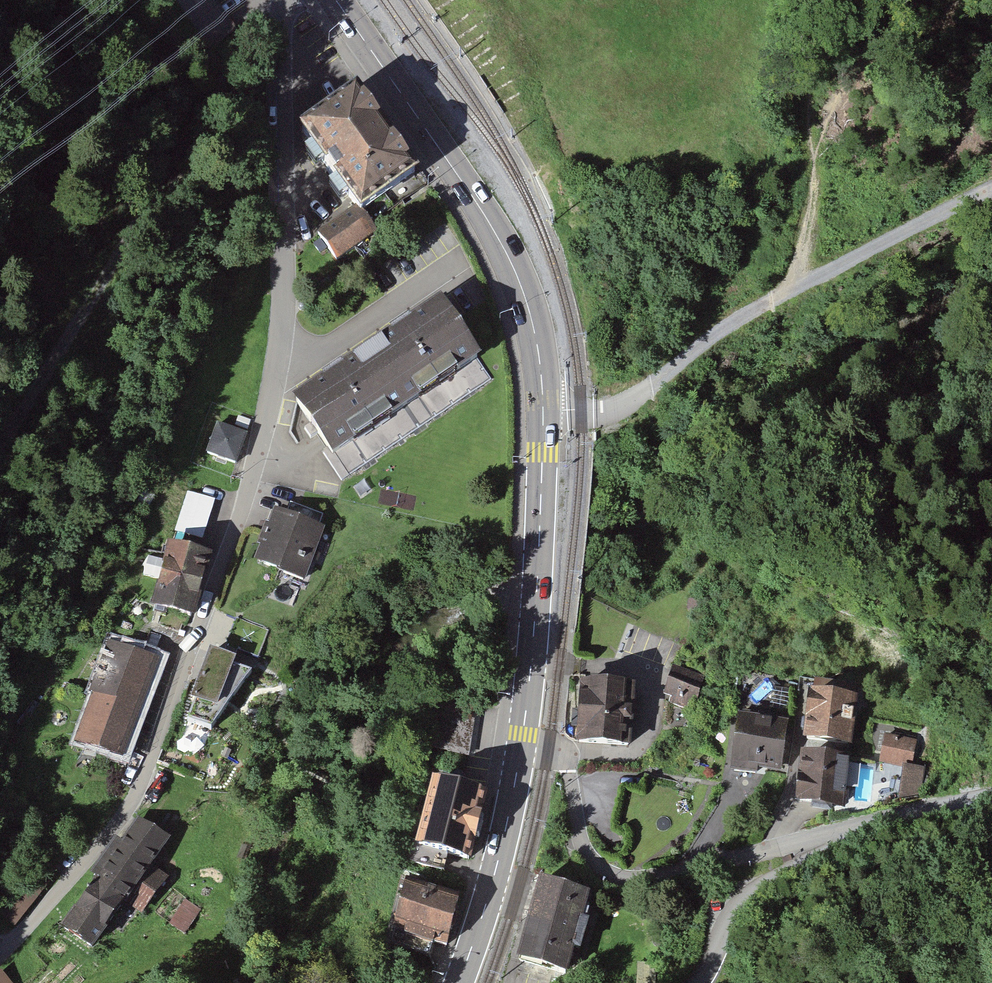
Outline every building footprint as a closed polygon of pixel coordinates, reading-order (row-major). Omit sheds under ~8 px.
[(355,86),(299,125),(357,207),(319,234),(337,259),(378,230),(363,208),(416,171),(355,86)] [(450,304),(295,404),(340,474),(495,374),(450,304)] [(251,434),(218,422),(206,455),(238,468),(251,434)] [(287,517),(273,512),(255,562),(302,579),(324,515),(292,504),(287,517)] [(213,554),(170,543),(153,611),(196,622),(213,554)] [(269,631),(236,617),(222,655),(209,650),(190,701),(194,703),(187,722),(182,720),(172,747),(200,757),(211,730),(252,673),(234,666),(239,651),(258,659),(269,631)] [(161,660),(113,642),(75,743),(123,760),(161,660)] [(580,735),(580,745),(632,746),(633,685),(583,684),(582,697),(575,697),(574,735),(580,735)] [(862,697),(809,691),(803,739),(856,746),(862,697)] [(787,717),(738,710),(731,767),(759,770),(760,764),(781,766),(787,717)] [(921,740),(888,734),(882,764),(904,767),(898,799),(921,803),(927,769),(916,767),(921,740)] [(841,761),(807,757),(801,805),(835,809),(841,761)] [(485,794),(437,783),(421,853),(469,864),(485,794)] [(169,840),(137,819),(62,929),(91,949),(125,899),(147,914),(172,878),(152,864),(169,840)] [(591,894),(539,880),(520,952),(572,965),(591,894)] [(461,902),(405,888),(393,933),(449,948),(461,902)]
